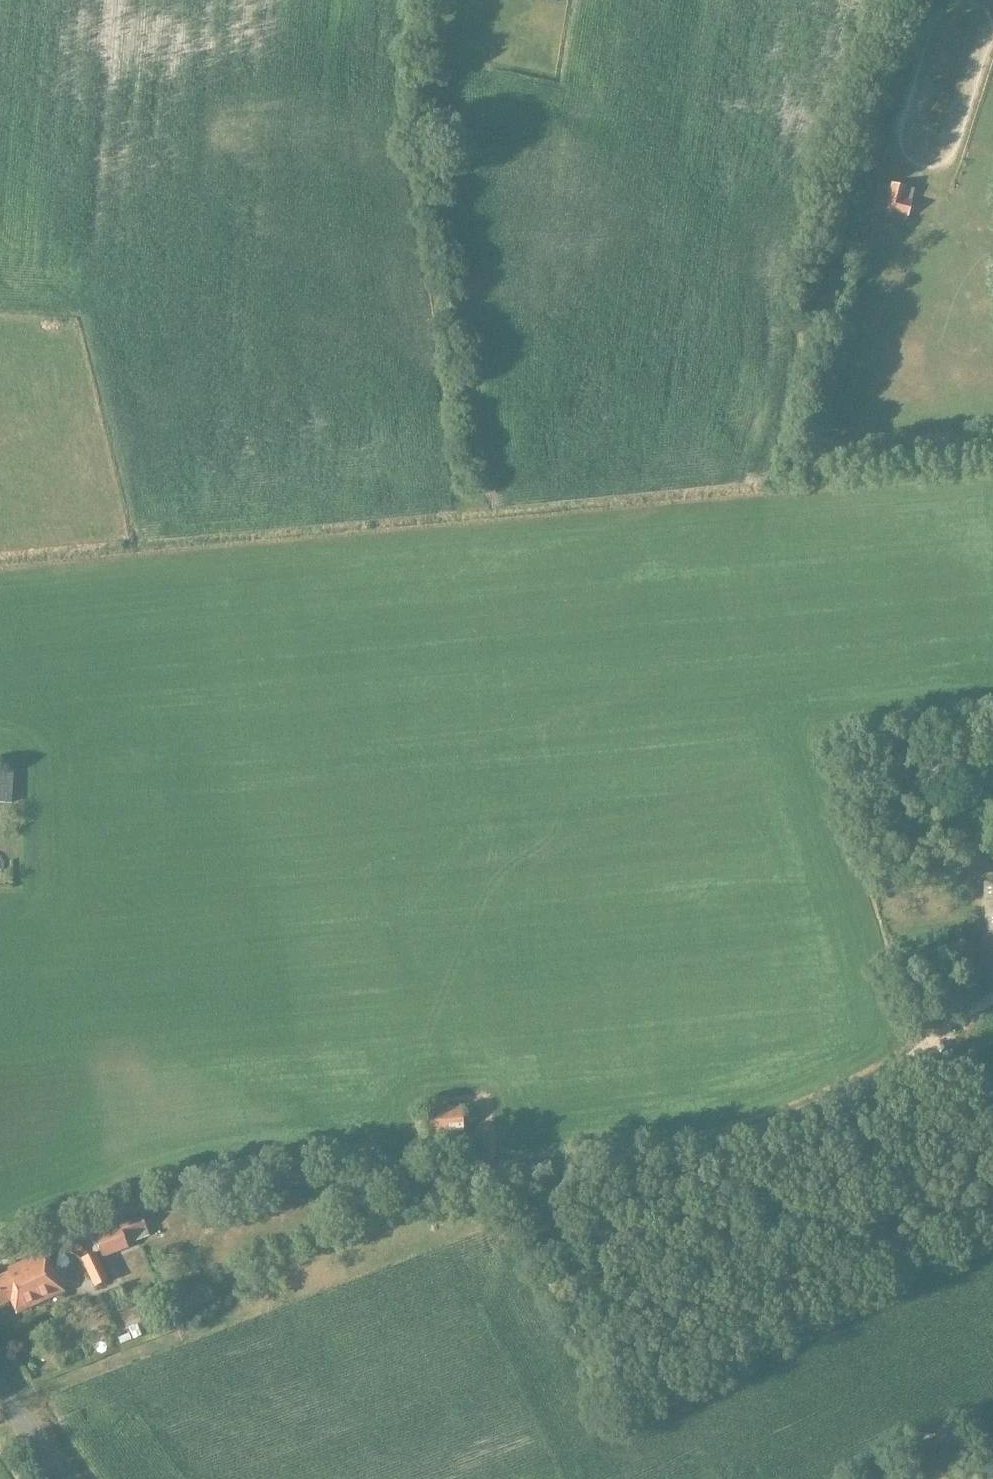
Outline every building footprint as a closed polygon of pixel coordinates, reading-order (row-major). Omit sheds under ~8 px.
[(889,183),(882,211),(905,218),(911,201),(904,199),(906,188),(889,183)] [(0,770),(0,803),(6,804),(8,770),(0,770)] [(425,1108),(427,1135),(462,1133),(460,1105),(425,1108)] [(197,1217),(213,1214),(210,1198),(194,1201),(197,1217)] [(127,1248),(126,1244),(148,1235),(141,1215),(93,1235),(101,1258),(127,1248)] [(0,1274),(0,1303),(9,1299),(15,1313),(63,1292),(46,1251),(11,1266),(12,1269),(0,1274)] [(93,1251),(79,1258),(87,1274),(94,1286),(108,1279),(98,1261),(93,1251)]
